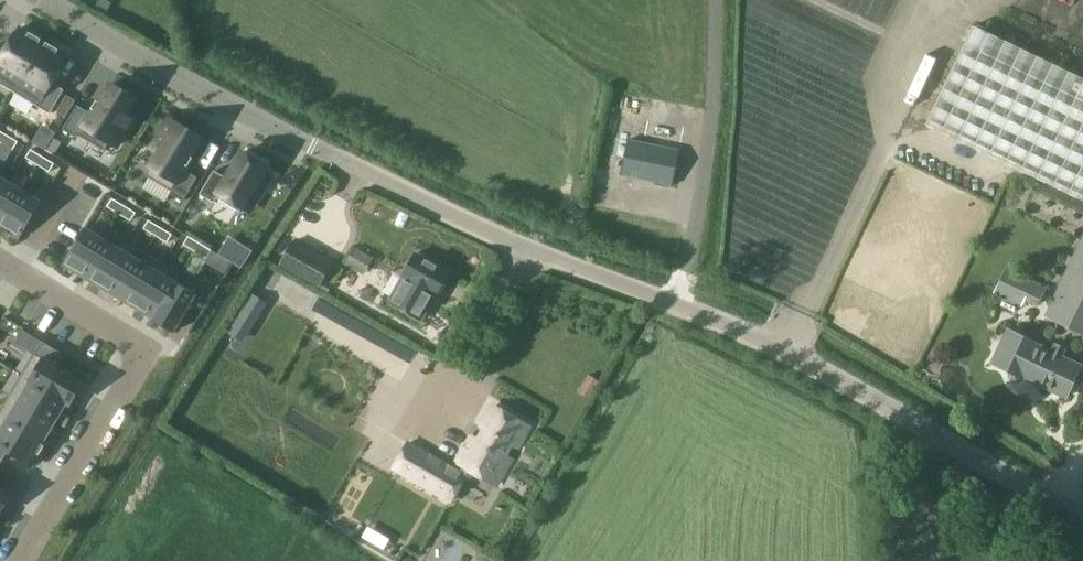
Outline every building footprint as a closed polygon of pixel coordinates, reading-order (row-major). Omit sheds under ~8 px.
[(95,7),(106,13),(112,2),(107,0),(99,0),(95,7)] [(972,25),(925,125),(1082,200),(1082,78),(972,25)] [(19,82),(44,42),(40,40),(40,39),(30,33),(20,27),(4,53),(0,51),(0,71),(19,82)] [(44,42),(19,82),(42,96),(37,105),(50,113),(64,89),(52,82),(67,56),(57,50),(58,50),(47,43),(47,44),(44,42)] [(1059,59),(1082,69),(1082,56),(1064,48),(1059,59)] [(78,105),(63,128),(76,136),(83,125),(110,140),(119,126),(126,131),(135,115),(128,110),(136,98),(132,96),(133,95),(122,88),(121,89),(111,83),(100,101),(97,99),(90,112),(78,105)] [(67,96),(58,111),(65,116),(74,101),(67,96)] [(165,142),(151,165),(176,180),(183,168),(186,169),(194,157),(191,155),(201,137),(197,134),(182,124),(181,125),(169,118),(157,137),(165,142)] [(7,134),(2,142),(13,149),(18,141),(7,134)] [(673,183),(679,149),(649,143),(627,138),(621,172),(673,183)] [(31,149),(26,157),(38,164),(43,156),(31,149)] [(215,170),(200,193),(213,201),(219,192),(250,211),(272,174),(265,169),(267,166),(243,151),(227,177),(215,170)] [(43,156),(38,164),(50,171),(55,163),(43,156)] [(0,186),(0,226),(1,226),(21,191),(3,180),(0,186)] [(21,191),(1,226),(20,237),(40,203),(21,191)] [(112,198),(108,206),(119,213),(124,205),(112,198)] [(124,205),(119,213),(132,220),(136,212),(124,205)] [(149,220),(144,228),(156,235),(161,227),(149,220)] [(161,227),(156,235),(168,242),(173,234),(161,227)] [(84,229),(63,264),(82,275),(103,240),(84,229)] [(189,236),(184,244),(195,251),(201,243),(189,236)] [(103,240),(82,275),(100,286),(121,251),(103,240)] [(1047,314),(1082,331),(1082,240),(1047,314)] [(331,262),(293,241),(280,264),(318,286),(331,262)] [(201,243),(195,251),(207,258),(212,250),(201,243)] [(121,251),(100,286),(119,297),(139,262),(121,251)] [(436,295),(448,272),(414,254),(389,301),(421,318),(434,294),(436,295)] [(139,262),(119,297),(137,308),(157,273),(139,262)] [(1006,269),(997,287),(1024,300),(1038,306),(1047,287),(1006,269)] [(157,273),(137,308),(155,319),(176,284),(157,273)] [(155,319),(154,320),(173,331),(195,296),(176,284),(155,319)] [(252,295),(229,332),(240,339),(263,302),(252,295)] [(1066,397),(1082,365),(1006,328),(990,361),(1066,397)] [(44,358),(31,379),(67,401),(73,392),(76,394),(84,381),(59,366),(66,355),(42,340),(35,353),(44,358)] [(409,341),(405,350),(428,363),(433,354),(409,341)] [(592,397),(601,380),(592,375),(583,392),(592,397)] [(31,379),(19,399),(55,421),(67,401),(31,379)] [(19,399),(7,420),(43,441),(55,421),(19,399)] [(530,426),(494,406),(495,406),(481,426),(485,429),(479,439),(471,436),(456,462),(462,466),(458,472),(407,443),(393,467),(451,501),(464,477),(469,479),(473,472),(495,484),(510,458),(503,455),(510,443),(517,448),(530,426)] [(1,462),(9,450),(30,463),(36,453),(39,455),(47,443),(43,441),(7,420),(0,431),(0,461),(1,462)] [(1,514),(5,506),(8,507),(15,497),(12,495),(13,493),(0,485),(0,514),(1,514)]
